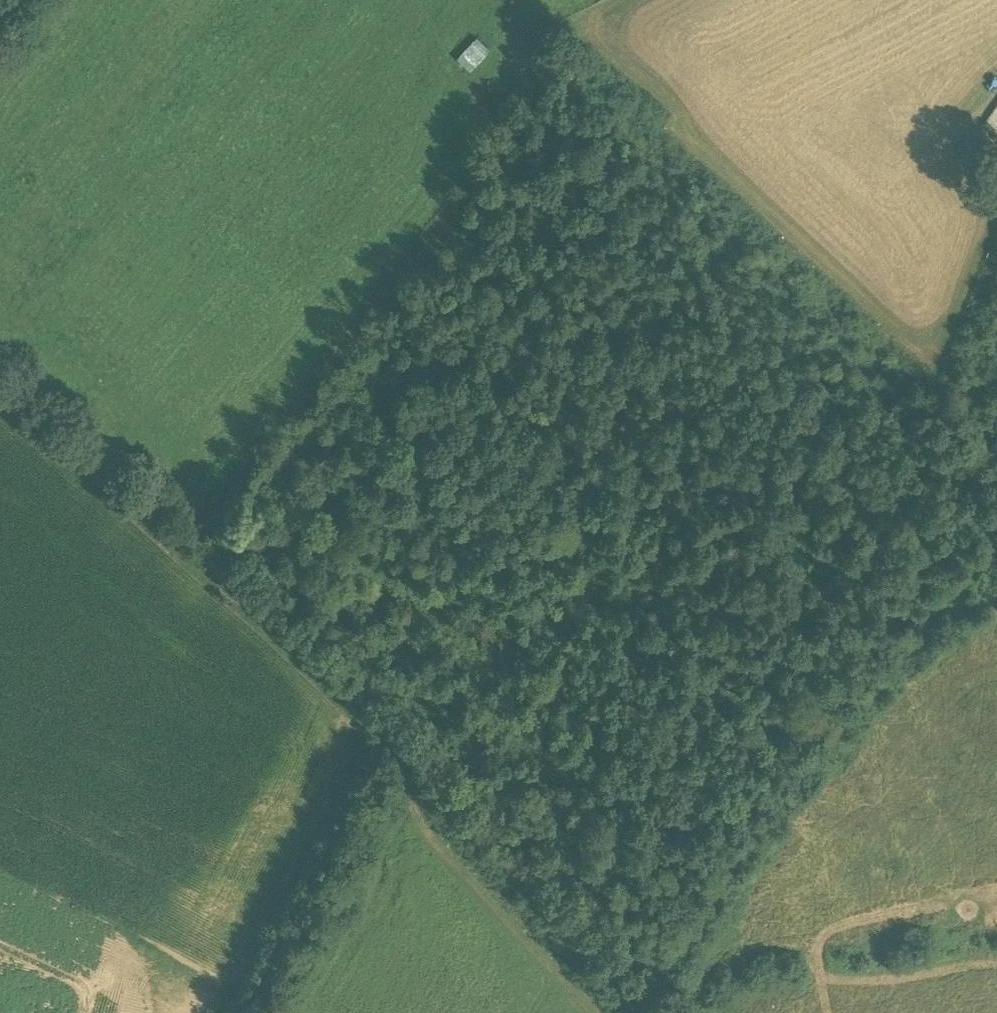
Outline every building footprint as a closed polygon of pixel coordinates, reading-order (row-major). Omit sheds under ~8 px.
[(477,36),(459,55),(470,66),(488,47),(477,36)] [(986,123),(996,129),(996,105),(986,123)]
